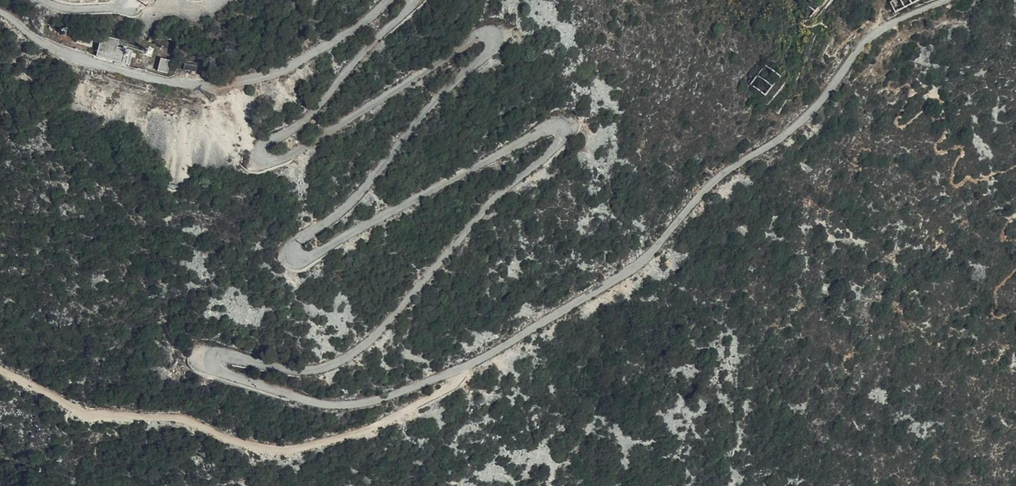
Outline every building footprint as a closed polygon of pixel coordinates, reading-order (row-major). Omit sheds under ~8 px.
[(800,10),(809,17),(824,0),(808,0),(800,10)] [(889,2),(895,13),(920,0),(892,0),(889,2)] [(116,46),(118,40),(102,35),(96,56),(128,65),(132,51),(116,46)] [(161,58),(158,70),(168,73),(171,61),(161,58)] [(184,63),(183,70),(196,72),(197,65),(184,63)] [(765,64),(750,83),(766,95),(781,76),(765,64)]
